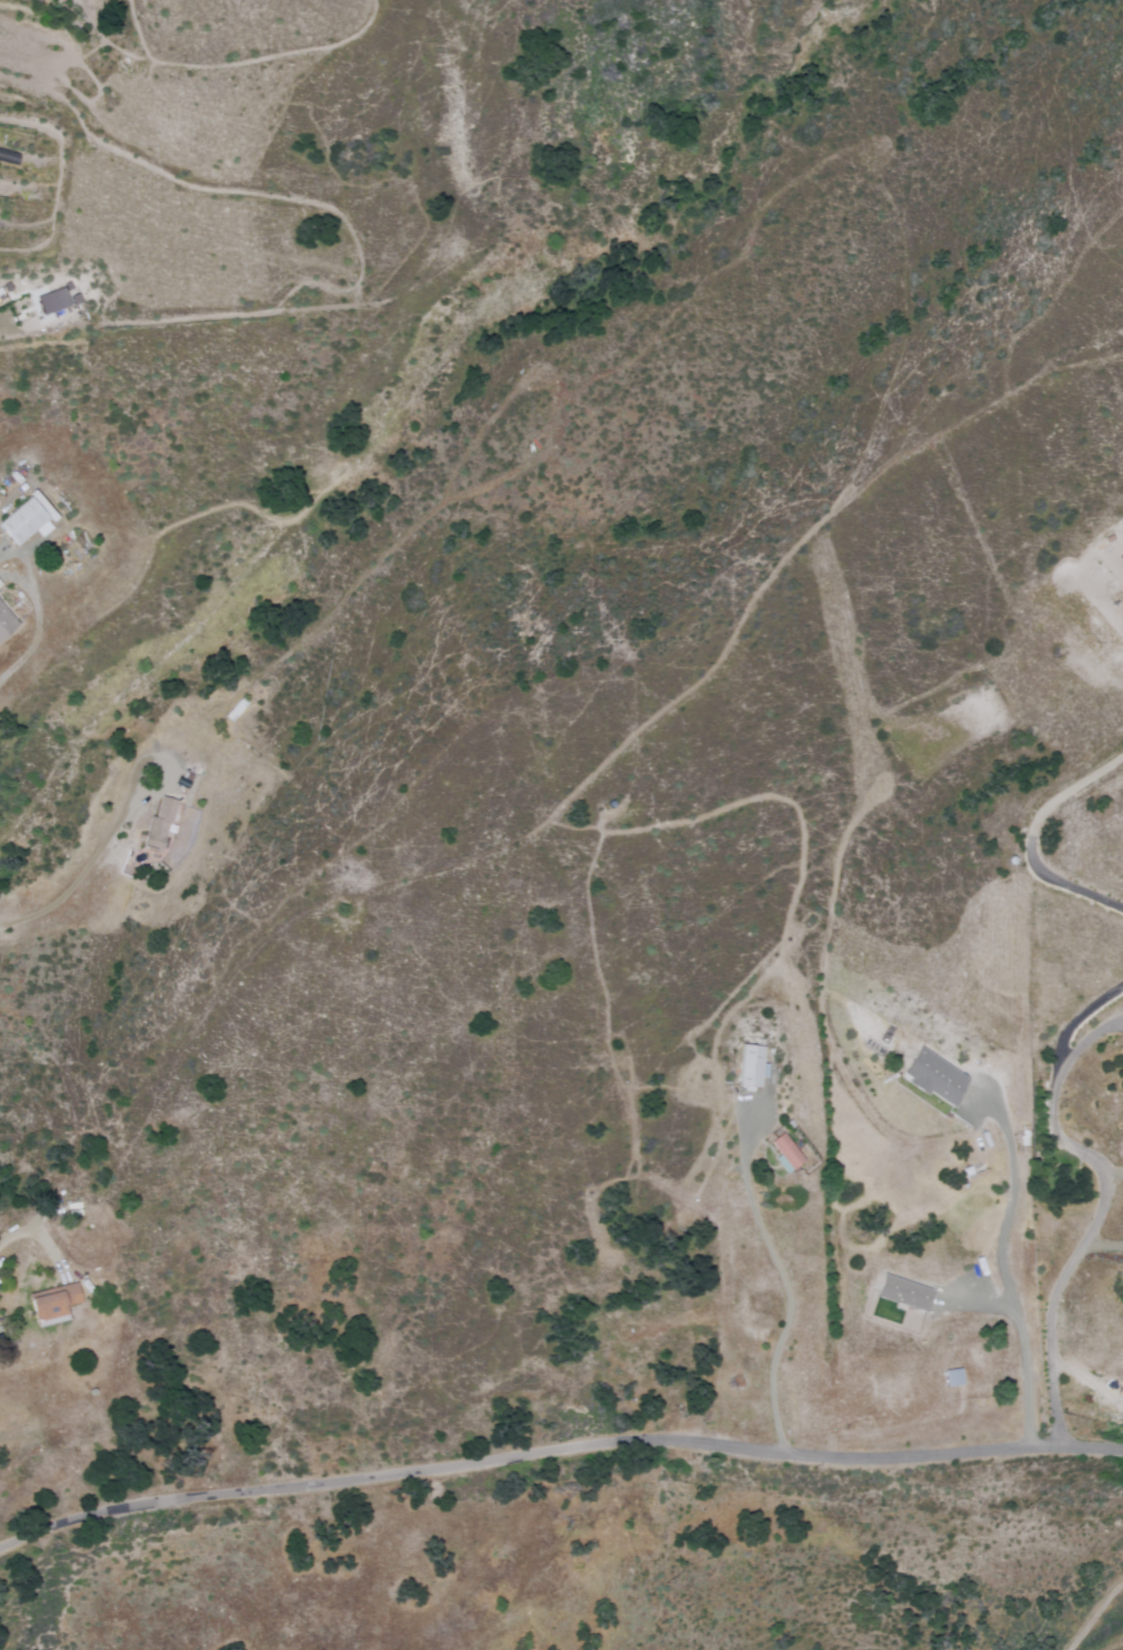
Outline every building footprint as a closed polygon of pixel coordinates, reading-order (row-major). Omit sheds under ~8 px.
[(40,314),(77,303),(71,283),(34,295),(40,314)] [(11,546),(33,529),(39,537),(50,528),(47,523),(55,517),(34,490),(0,517),(0,531),(11,546)] [(0,605),(0,636),(15,624),(0,605)] [(139,847),(161,852),(173,800),(158,796),(154,817),(147,815),(139,847)] [(764,1047),(742,1044),(735,1085),(757,1088),(764,1047)] [(966,1078),(918,1046),(898,1076),(924,1094),(926,1092),(948,1107),(966,1078)] [(768,1142),(777,1154),(772,1158),(784,1174),(802,1161),(781,1132),(768,1142)] [(874,1295),(923,1313),(931,1290),(881,1273),(874,1295)] [(65,1318),(62,1306),(78,1303),(73,1283),(54,1287),(55,1291),(26,1298),(33,1326),(65,1318)] [(960,1385),(958,1369),(942,1370),(944,1387),(960,1385)]
